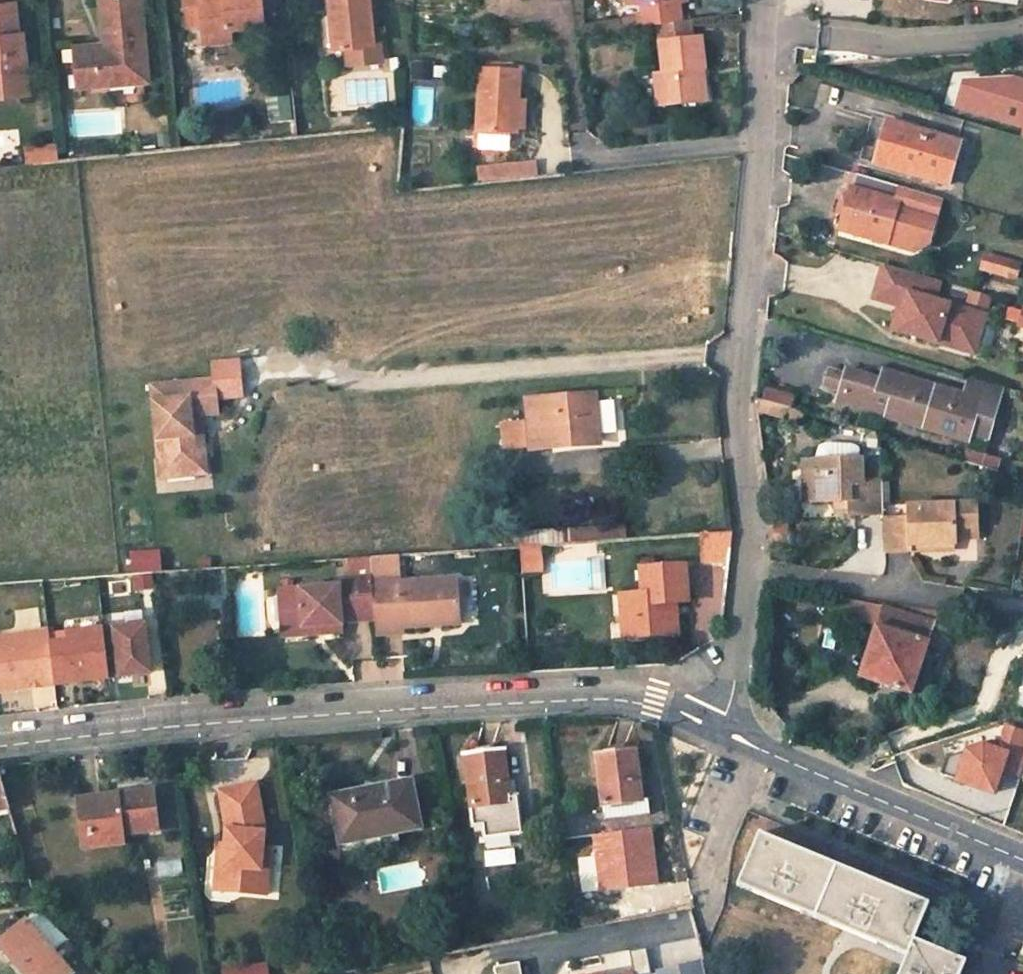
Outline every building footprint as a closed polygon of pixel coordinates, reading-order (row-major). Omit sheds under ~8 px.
[(27,90),(21,30),(17,30),(14,0),(0,0),(0,93),(27,90)] [(103,42),(104,49),(96,49),(96,42),(74,44),(78,85),(147,78),(139,0),(99,0),(103,42)] [(259,0),(185,0),(185,5),(199,4),(201,24),(202,32),(229,29),(262,26),(259,0)] [(368,0),(329,0),(333,46),(345,45),(346,62),(380,59),(378,41),(372,42),(368,0)] [(642,9),(634,10),(635,16),(619,18),(619,25),(662,20),(670,19),(676,18),(674,0),(641,0),(642,9)] [(199,4),(185,5),(187,26),(201,24),(199,4)] [(662,20),(664,39),(696,36),(694,16),(676,18),(670,19),(662,20)] [(229,29),(202,32),(202,42),(230,39),(229,29)] [(713,66),(710,34),(696,36),(664,39),(659,40),(662,71),(654,71),(657,105),(708,99),(705,67),(713,66)] [(431,77),(432,61),(413,59),(412,76),(431,77)] [(705,67),(708,99),(716,98),(713,66),(705,67)] [(514,133),(518,70),(481,68),(476,130),(508,132),(514,133)] [(959,140),(885,118),(874,155),(910,166),(909,172),(946,183),(959,140)] [(507,148),(508,132),(476,130),(475,147),(507,148)] [(498,176),(528,173),(526,160),(497,163),(498,176)] [(478,178),(493,176),(492,168),(477,169),(478,178)] [(927,242),(940,197),(854,172),(838,228),(914,249),(927,242)] [(1009,259),(984,251),(978,267),(1003,275),(1009,259)] [(938,279),(881,263),(871,296),(906,307),(904,314),(894,311),(889,328),(935,341),(938,331),(961,338),(971,334),(975,318),(970,310),(932,298),(938,279)] [(1006,303),(1000,324),(1022,330),(1022,308),(1006,303)] [(983,313),(970,310),(975,318),(971,334),(961,338),(938,331),(935,341),(972,352),(983,313)] [(966,440),(969,430),(978,397),(964,393),(934,384),(931,392),(917,388),(920,380),(880,369),(878,376),(845,367),(838,391),(870,401),(873,391),(888,395),(882,415),(966,440)] [(986,435),(1000,387),(969,377),(964,393),(978,397),(969,430),(986,435)] [(203,454),(201,433),(191,434),(190,416),(216,413),(213,378),(149,384),(156,458),(164,458),(165,477),(193,475),(191,455),(203,454)] [(835,401),(882,415),(888,395),(873,391),(870,401),(838,391),(835,401)] [(594,393),(525,398),(527,419),(529,442),(529,445),(598,440),(599,447),(624,445),(622,424),(598,426),(594,393)] [(788,407),(755,397),(755,407),(785,416),(788,407)] [(503,445),(529,442),(527,419),(501,422),(503,445)] [(821,458),(858,456),(858,449),(850,444),(829,445),(821,450),(821,458)] [(191,455),(193,475),(205,473),(203,454),(191,455)] [(821,458),(802,459),(802,482),(810,481),(811,500),(845,499),(846,513),(881,512),(880,478),(859,479),(858,456),(821,458)] [(158,478),(165,477),(164,458),(156,458),(158,478)] [(189,477),(156,482),(158,495),(191,491),(189,477)] [(810,481),(802,482),(803,500),(811,500),(810,481)] [(909,543),(952,541),(952,537),(954,537),(962,531),(961,526),(975,525),(974,501),(950,502),(907,504),(907,517),(881,517),(882,549),(909,548),(909,543)] [(622,537),(620,524),(517,531),(517,544),(534,543),(622,537)] [(954,537),(975,536),(975,525),(961,526),(962,531),(954,537)] [(730,530),(702,531),(700,560),(728,562),(730,530)] [(536,572),(534,543),(517,544),(515,544),(517,574),(536,572)] [(126,550),(129,589),(155,587),(152,549),(126,550)] [(397,625),(453,620),(450,575),(393,580),(391,554),(365,555),(366,569),(366,574),(369,617),(370,632),(398,630),(397,625)] [(365,555),(344,557),(344,570),(366,569),(365,555)] [(626,637),(668,634),(665,602),(672,601),(679,601),(684,600),(682,564),(650,567),(649,559),(637,560),(640,593),(615,595),(617,619),(625,619),(626,637)] [(276,626),(316,622),(317,631),(336,629),(335,620),(369,617),(366,574),(331,576),(331,584),(273,588),(276,626)] [(665,602),(668,634),(675,633),(672,601),(665,602)] [(925,643),(933,619),(881,602),(874,625),(858,675),(910,691),(925,643)] [(941,649),(951,618),(934,613),(933,619),(925,643),(941,649)] [(617,619),(619,638),(626,637),(625,619),(617,619)] [(316,622),(276,626),(276,634),(317,631),(316,622)] [(145,624),(103,629),(109,676),(109,677),(151,672),(145,624)] [(68,642),(49,644),(54,682),(109,676),(103,629),(67,633),(68,642)] [(54,682),(49,644),(48,630),(0,636),(0,690),(54,682)] [(1017,777),(1022,758),(1022,731),(1003,725),(994,751),(959,739),(945,783),(988,797),(997,770),(1017,777)] [(597,752),(603,805),(605,821),(650,815),(648,800),(641,801),(635,748),(597,752)] [(463,754),(472,827),(481,825),(482,831),(484,849),(508,846),(507,836),(519,834),(515,799),(507,799),(501,750),(463,754)] [(10,807),(0,771),(0,809),(10,807)] [(411,783),(333,799),(341,845),(420,829),(411,783)] [(219,790),(225,829),(224,845),(223,867),(216,866),(215,895),(259,897),(261,849),(261,834),(264,833),(256,784),(219,790)] [(153,792),(79,801),(84,849),(123,845),(122,835),(158,831),(153,792)] [(791,844),(759,831),(737,884),(907,955),(914,939),(930,902),(884,883),(867,876),(806,851),(794,846),(791,844)] [(806,851),(808,846),(800,843),(793,840),(791,844),(794,846),(806,851)] [(224,845),(217,844),(216,866),(223,867),(224,845)] [(268,850),(261,849),(259,897),(266,897),(268,850)] [(884,883),(885,878),(877,875),(869,871),(867,876),(884,883)] [(24,924),(15,914),(0,927),(0,935),(33,973),(73,973),(55,953),(70,940),(41,910),(24,924)] [(967,960),(914,939),(907,955),(898,973),(961,973),(967,960)] [(706,961),(658,971),(658,973),(708,973),(706,961)] [(495,968),(496,973),(521,973),(519,962),(495,968)] [(266,963),(220,972),(221,973),(268,973),(266,963)]
